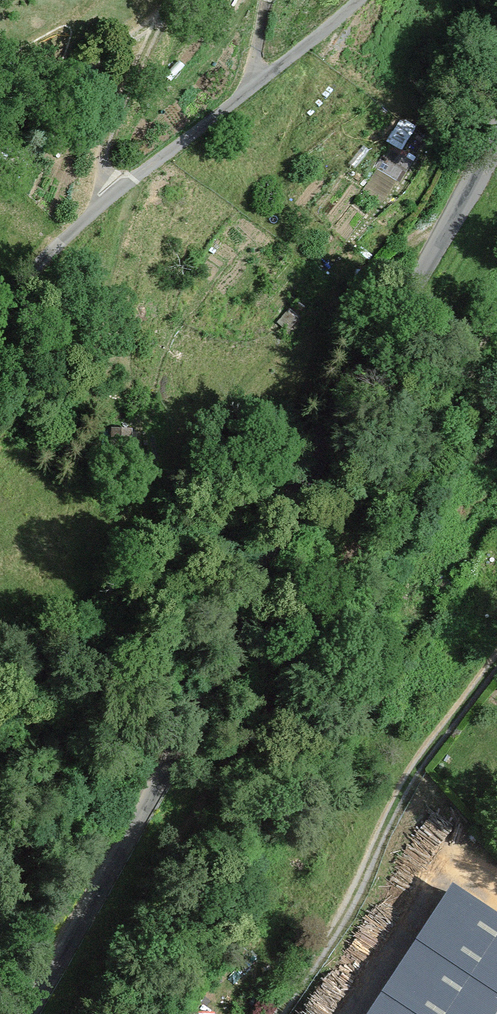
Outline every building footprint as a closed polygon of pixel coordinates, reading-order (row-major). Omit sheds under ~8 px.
[(454,884),(368,1013),(493,1013),(496,1009),(496,912),(454,884)]
